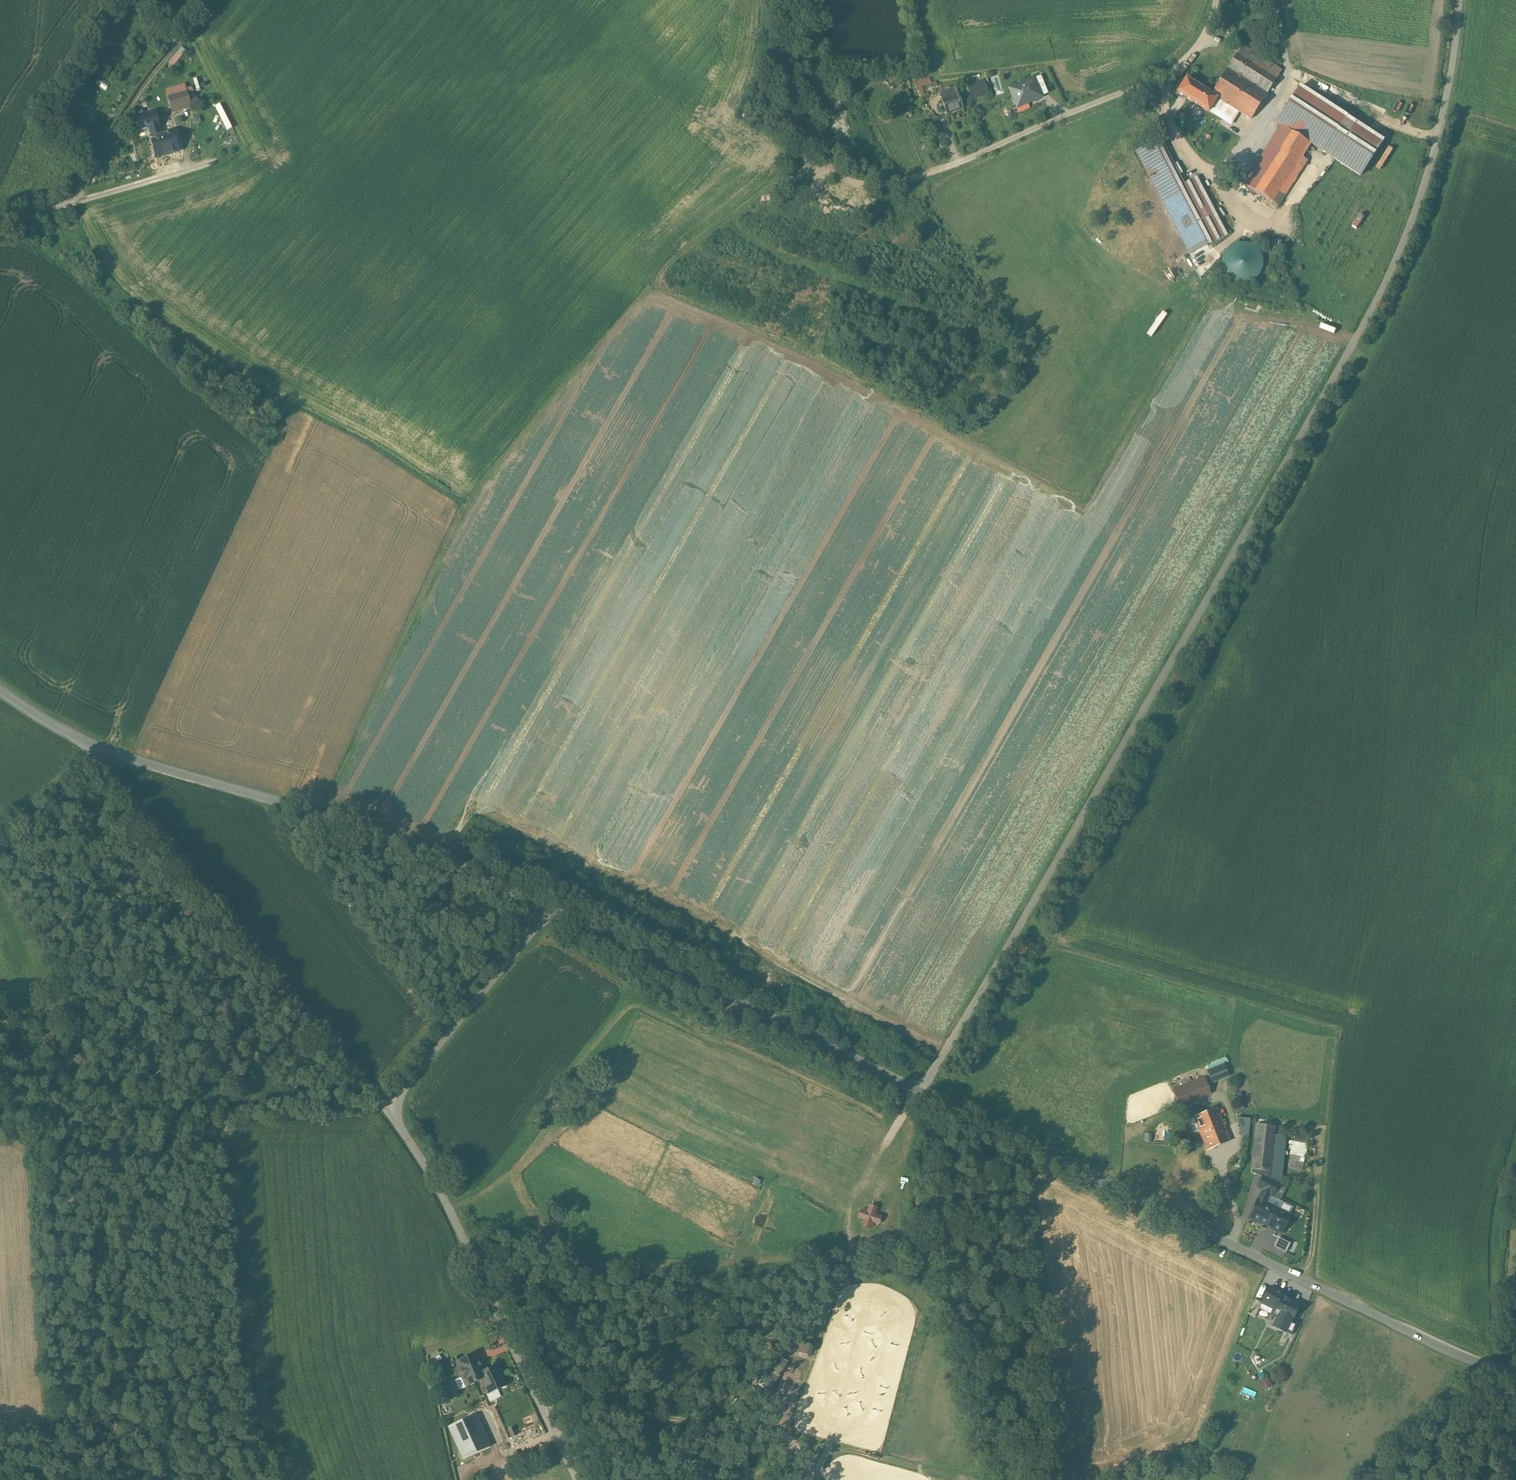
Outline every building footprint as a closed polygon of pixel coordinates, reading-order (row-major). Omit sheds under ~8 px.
[(1242,46),(1211,94),(1229,106),(1251,119),(1281,70),(1242,46)] [(994,77),(997,91),(1002,90),(999,76),(994,77)] [(1360,91),(1402,109),(1408,95),(1366,77),(1360,91)] [(1220,119),(1229,106),(1211,94),(1186,78),(1177,93),(1220,119)] [(1033,79),(1010,89),(1017,105),(1024,102),(1025,104),(1041,97),(1033,79)] [(185,84),(166,90),(172,113),(192,107),(185,84)] [(982,85),(971,88),(974,97),(985,93),(982,85)] [(1301,85),(1277,121),(1283,125),(1316,147),(1361,176),(1385,139),(1301,85)] [(961,108),(955,91),(949,93),(948,91),(942,93),(944,99),(942,100),(947,113),(961,108)] [(155,113),(135,119),(138,130),(149,126),(158,124),(155,113)] [(158,124),(149,126),(157,156),(178,151),(173,132),(161,135),(158,124)] [(1283,125),(1244,186),(1277,207),(1316,147),(1283,125)] [(1141,150),(1188,255),(1228,237),(1201,175),(1184,183),(1180,174),(1184,173),(1179,162),(1173,164),(1165,148),(1148,156),(1144,148),(1141,150)] [(1236,283),(1242,284),(1248,283),(1253,280),(1258,276),(1261,271),(1263,265),(1262,259),(1260,253),(1255,248),(1249,244),(1243,243),(1236,244),(1229,247),(1225,252),(1222,258),(1222,264),(1223,270),(1226,276),(1230,280),(1236,283)] [(1209,1069),(1214,1082),(1232,1075),(1227,1062),(1209,1069)] [(1185,1085),(1173,1090),(1179,1106),(1210,1093),(1203,1074),(1183,1082),(1185,1085)] [(1217,1108),(1194,1117),(1208,1150),(1230,1141),(1217,1108)] [(1240,1117),(1241,1135),(1252,1134),(1251,1116),(1240,1117)] [(1256,1125),(1251,1170),(1270,1172),(1275,1127),(1256,1125)] [(1315,1136),(1293,1133),(1288,1169),(1309,1172),(1315,1136)] [(1263,1190),(1258,1201),(1265,1204),(1270,1194),(1273,1195),(1278,1185),(1262,1177),(1257,1187),(1263,1190)] [(1258,1201),(1257,1201),(1249,1218),(1260,1223),(1261,1221),(1271,1226),(1278,1211),(1265,1204),(1258,1201)] [(861,1217),(867,1219),(865,1225),(872,1228),(874,1221),(880,1223),(882,1217),(876,1214),(878,1208),(871,1206),(869,1212),(863,1211),(861,1217)] [(1270,1286),(1261,1305),(1273,1311),(1280,1297),(1283,1292),(1270,1286)] [(1280,1297),(1273,1311),(1273,1312),(1272,1315),(1283,1320),(1284,1318),(1291,1321),(1298,1305),(1280,1297)] [(806,1345),(794,1341),(791,1350),(803,1354),(806,1345)] [(483,1368),(476,1354),(456,1363),(460,1370),(459,1374),(461,1378),(464,1379),(466,1384),(474,1381),(475,1383),(482,1379),(489,1393),(505,1386),(501,1376),(504,1375),(499,1365),(483,1373),(482,1370),(483,1368)] [(780,1358),(762,1387),(770,1391),(788,1362),(780,1358)] [(438,1362),(431,1366),(435,1372),(441,1369),(438,1362)] [(1269,1376),(1260,1381),(1266,1390),(1274,1385),(1269,1376)] [(1243,1394),(1255,1397),(1257,1390),(1245,1387),(1243,1394)] [(481,1413),(450,1427),(464,1459),(506,1440),(496,1418),(485,1422),(481,1413)] [(1210,1438),(1207,1447),(1211,1449),(1213,1449),(1216,1440),(1210,1438)] [(1205,1447),(1201,1458),(1207,1460),(1211,1449),(1207,1447),(1205,1447)]
